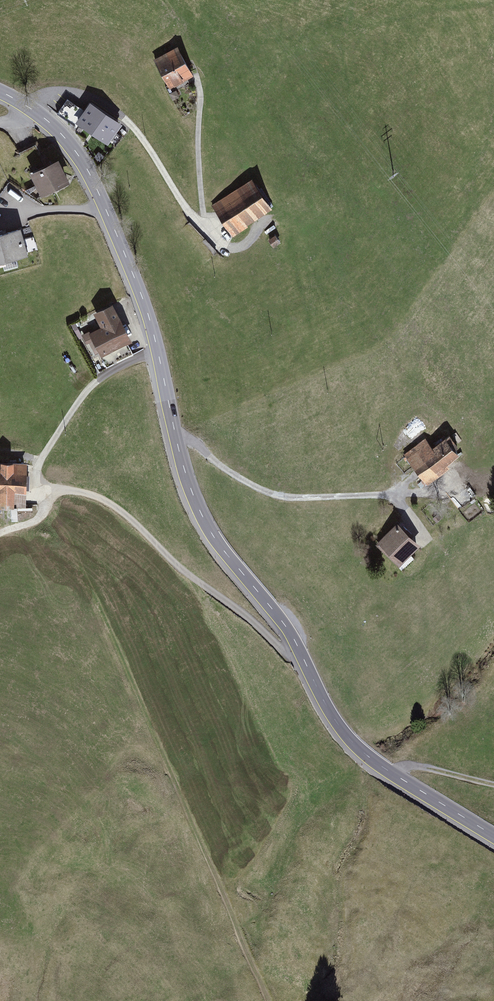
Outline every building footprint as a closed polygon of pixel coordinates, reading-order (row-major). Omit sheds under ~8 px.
[(178,48),(155,62),(172,89),(194,76),(178,48)] [(119,124),(90,104),(85,112),(67,99),(57,114),(76,126),(79,122),(107,141),(119,124)] [(46,168),(34,174),(43,192),(50,188),(51,192),(57,189),(56,185),(65,181),(57,163),(50,167),(46,158),(42,160),(46,168)] [(253,184),(217,207),(234,234),(271,210),(253,184)] [(0,235),(0,260),(25,254),(18,230),(0,235)] [(279,243),(275,236),(270,240),(274,247),(279,243)] [(103,329),(91,335),(102,357),(130,343),(112,310),(97,318),(103,329)] [(446,434),(409,463),(427,485),(463,457),(446,434)] [(0,466),(0,500),(26,501),(27,467),(0,466)] [(416,544),(397,526),(382,541),(401,560),(416,544)]
